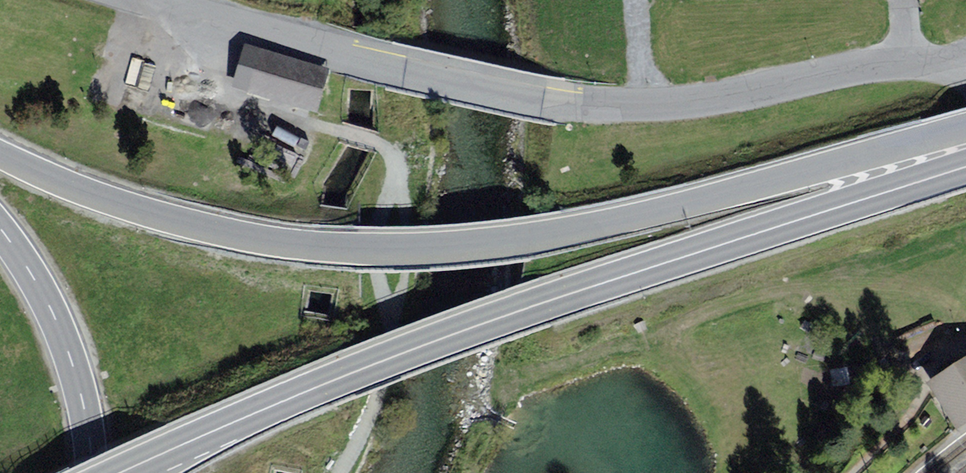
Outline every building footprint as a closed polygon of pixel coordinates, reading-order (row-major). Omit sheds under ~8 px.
[(330,67),(245,44),(233,86),(318,110),(330,67)] [(965,423),(965,357),(927,383),(956,429),(965,423)]
